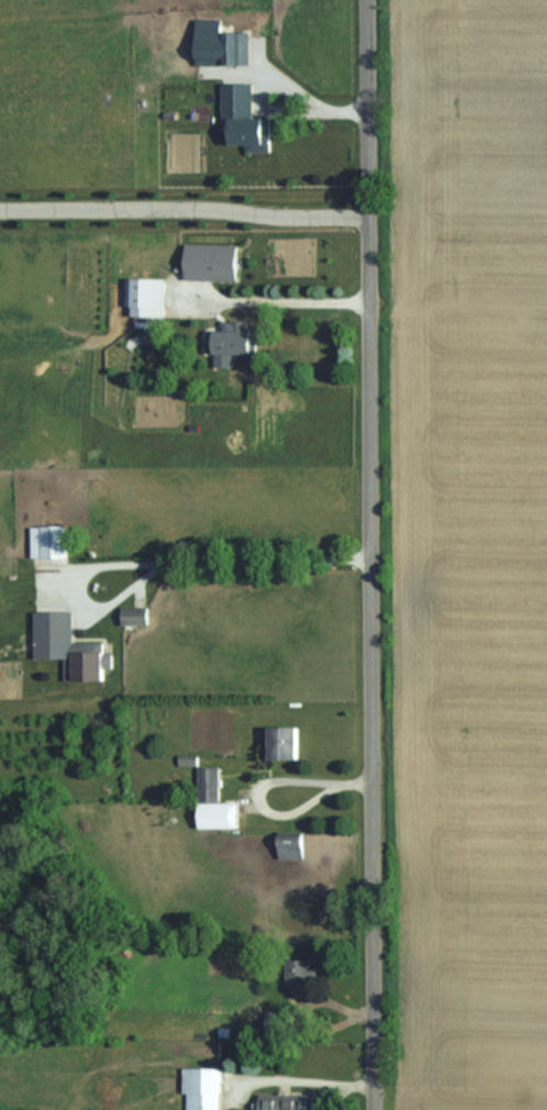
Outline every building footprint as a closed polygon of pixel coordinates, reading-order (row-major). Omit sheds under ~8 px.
[(249,64),(249,31),(222,31),(222,19),(197,19),(197,64),(249,64)] [(247,152),(271,152),(271,117),(252,117),(252,83),(223,82),(222,133),(231,133),(231,144),(247,144),(247,152)] [(237,244),(186,244),(186,279),(237,279),(237,244)] [(129,315),(164,315),(164,277),(129,277),(129,315)] [(248,330),(207,330),(207,350),(216,350),(216,359),(235,359),(235,354),(248,354),(248,330)] [(43,557),(67,557),(68,524),(43,523),(43,557)] [(122,624),(148,624),(148,606),(122,606),(122,624)] [(104,679),(104,667),(112,667),(112,652),(104,652),(104,641),(65,641),(65,679),(104,679)] [(270,757),(299,757),(299,725),(270,725),(270,757)] [(199,765),(199,801),(219,801),(219,765),(199,765)] [(304,832),(280,832),(280,857),(304,857),(304,832)] [(288,993),(306,993),(306,983),(312,983),(312,958),(288,958),(288,993)] [(185,1066),(185,1109),(220,1109),(220,1066),(185,1066)] [(314,1092),(258,1092),(258,1109),(314,1109),(314,1092)]
